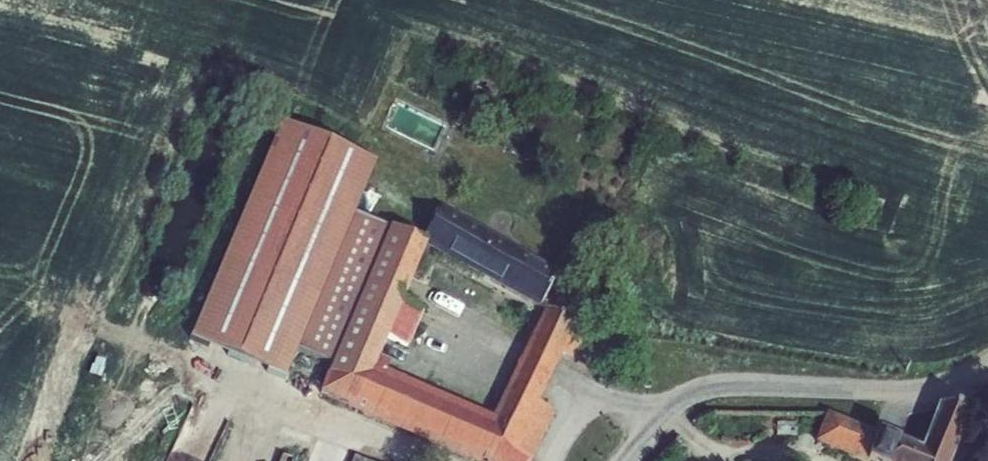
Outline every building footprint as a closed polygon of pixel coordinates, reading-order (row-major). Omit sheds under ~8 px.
[(397,102),(388,129),(438,147),(447,120),(397,102)] [(330,367),(388,230),(353,215),(375,163),(279,123),(188,340),(284,380),(295,352),(330,367)] [(316,399),(460,460),(530,460),(553,413),(535,404),(558,356),(569,362),(584,331),(567,323),(574,306),(558,298),(550,315),(541,311),(490,419),(384,372),(388,362),(377,358),(386,340),(407,348),(422,311),(402,301),(411,280),(420,283),(430,258),(421,254),(424,249),(536,310),(558,274),(439,208),(419,243),(388,230),(330,367),(316,399)] [(814,445),(854,460),(950,460),(970,411),(937,408),(919,455),(826,416),(814,445)] [(775,424),(775,437),(795,437),(795,424),(775,424)]
